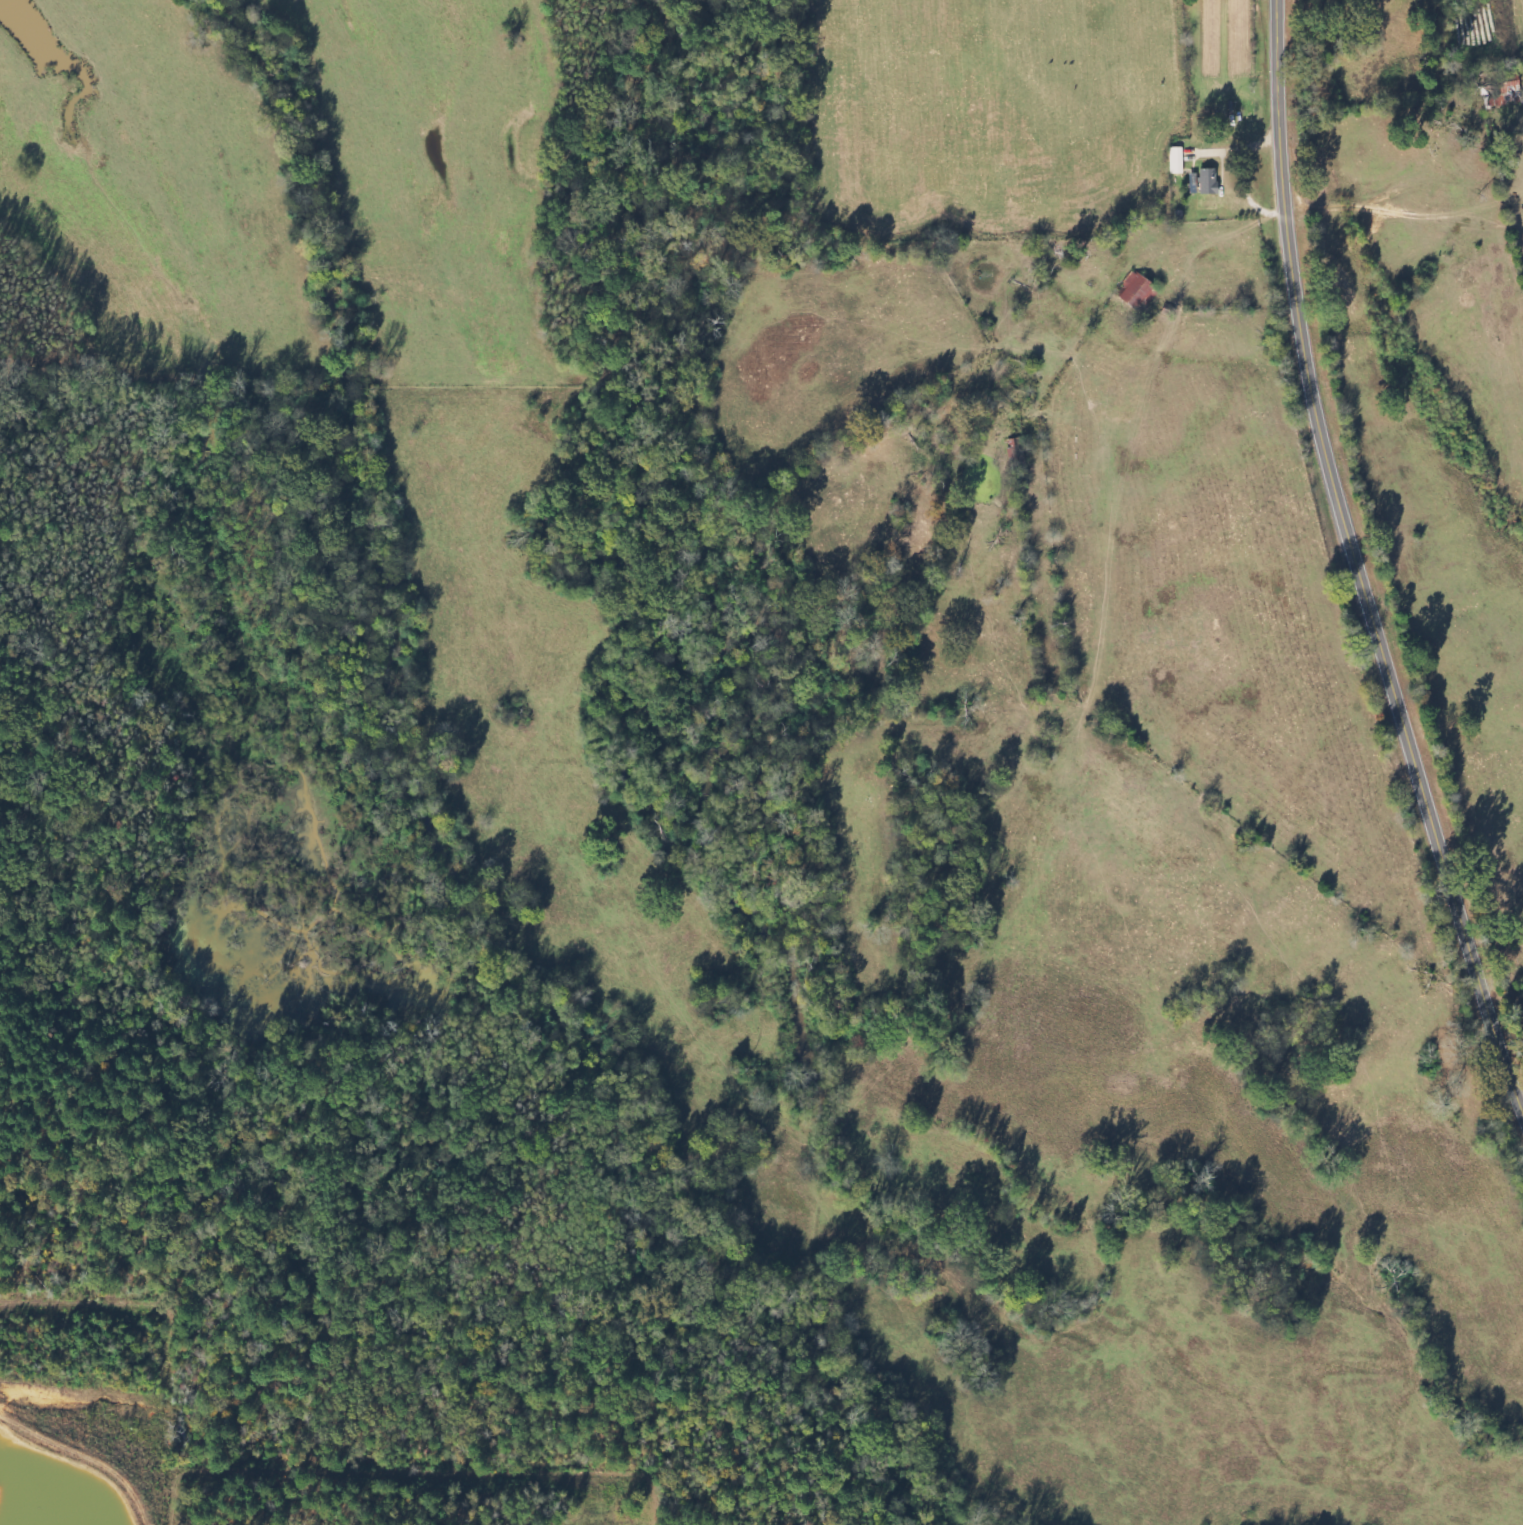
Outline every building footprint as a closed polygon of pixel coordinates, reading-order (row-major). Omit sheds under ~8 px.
[(1183,174),(1182,148),(1169,149),(1170,175),(1183,174)] [(1200,195),(1217,194),(1216,169),(1198,170),(1200,195)] [(1118,299),(1137,311),(1153,284),(1132,271),(1123,286),(1126,287),(1118,299)]
